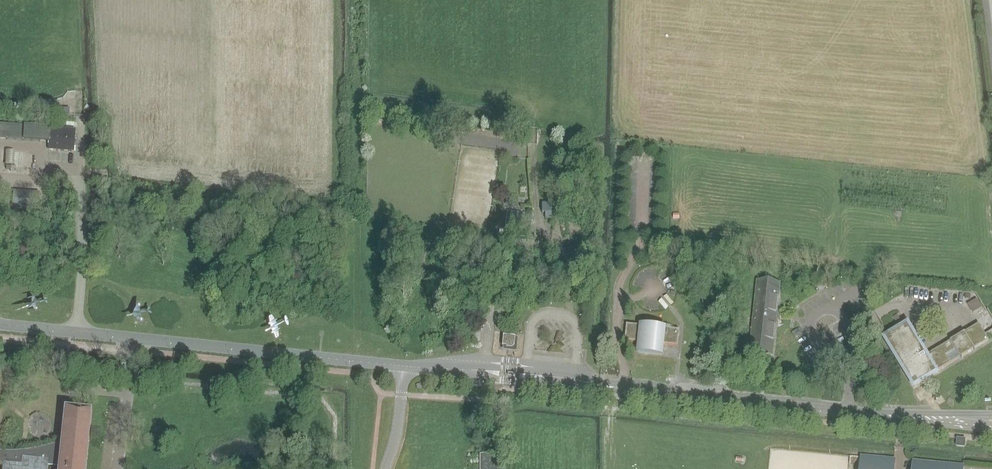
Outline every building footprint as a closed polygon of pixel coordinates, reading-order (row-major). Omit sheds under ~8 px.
[(42,107),(43,101),(30,100),(30,103),(30,112),(57,114),(58,113),(69,113),(69,108),(58,108),(42,107)] [(48,142),(48,150),(74,152),(75,130),(0,124),(0,138),(48,142)] [(12,207),(12,208),(38,210),(38,199),(39,193),(13,191),(13,198),(13,201),(12,204),(12,207)] [(552,203),(551,203),(545,203),(542,203),(542,212),(545,212),(551,212),(552,203)] [(815,284),(816,285),(819,291),(828,286),(824,279),(815,284)] [(749,354),(772,356),(777,317),(780,283),(757,280),(749,354)] [(674,302),(667,294),(664,297),(670,305),(671,305),(674,302)] [(662,299),(658,302),(665,310),(668,307),(662,299)] [(968,305),(973,313),(982,308),(977,299),(968,305)] [(897,315),(896,315),(893,317),(898,326),(902,323),(897,315)] [(988,340),(985,335),(985,334),(979,324),(926,356),(907,325),(888,336),(885,338),(914,386),(917,384),(916,382),(919,380),(922,379),(923,381),(936,373),(936,372),(960,358),(975,349),(974,349),(988,340)] [(678,346),(679,330),(626,325),(625,341),(639,342),(638,351),(663,354),(664,345),(678,346)] [(515,336),(514,336),(503,335),(501,345),(506,346),(506,348),(508,348),(511,348),(514,346),(515,336)] [(3,465),(3,463),(21,464),(22,457),(48,459),(47,465),(58,466),(58,468),(84,468),(90,411),(65,409),(66,401),(65,401),(64,404),(65,404),(63,414),(63,415),(63,418),(63,419),(62,427),(62,426),(62,427),(61,443),(52,446),(46,448),(32,451),(24,452),(16,453),(4,453),(0,453),(0,465),(3,465)] [(956,447),(964,447),(965,439),(957,439),(956,447)] [(503,464),(503,460),(501,460),(501,454),(480,454),(480,468),(503,468),(503,464)] [(3,465),(2,468),(47,468),(47,465),(48,459),(22,457),(21,464),(3,463),(3,465)] [(862,457),(861,468),(893,468),(894,460),(862,457)]
